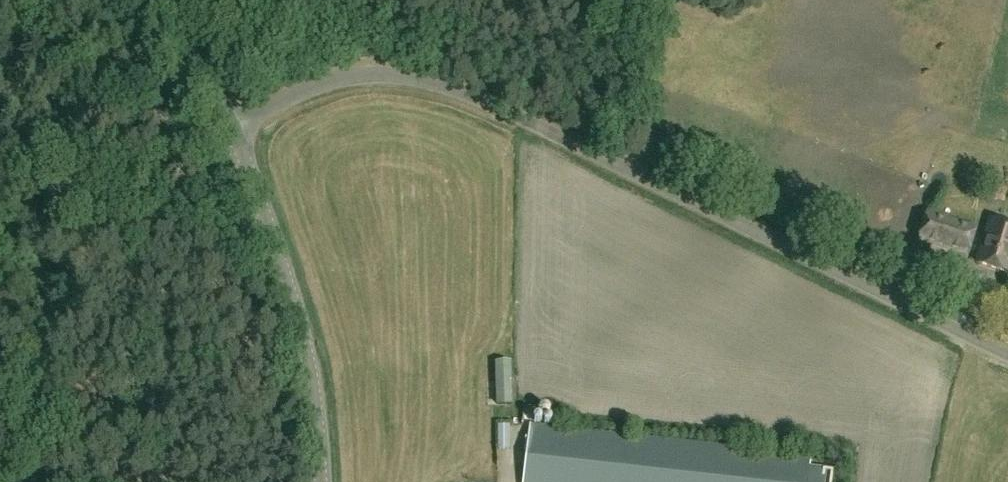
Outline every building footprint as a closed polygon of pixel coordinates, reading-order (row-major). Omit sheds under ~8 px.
[(967,255),(975,230),(928,215),(920,240),(967,255)] [(991,221),(978,263),(1007,272),(1007,226),(991,221)] [(534,406),(537,419),(551,416),(548,403),(534,406)] [(510,425),(498,425),(498,449),(510,449),(510,425)] [(811,456),(530,426),(524,481),(808,481),(811,456)]
